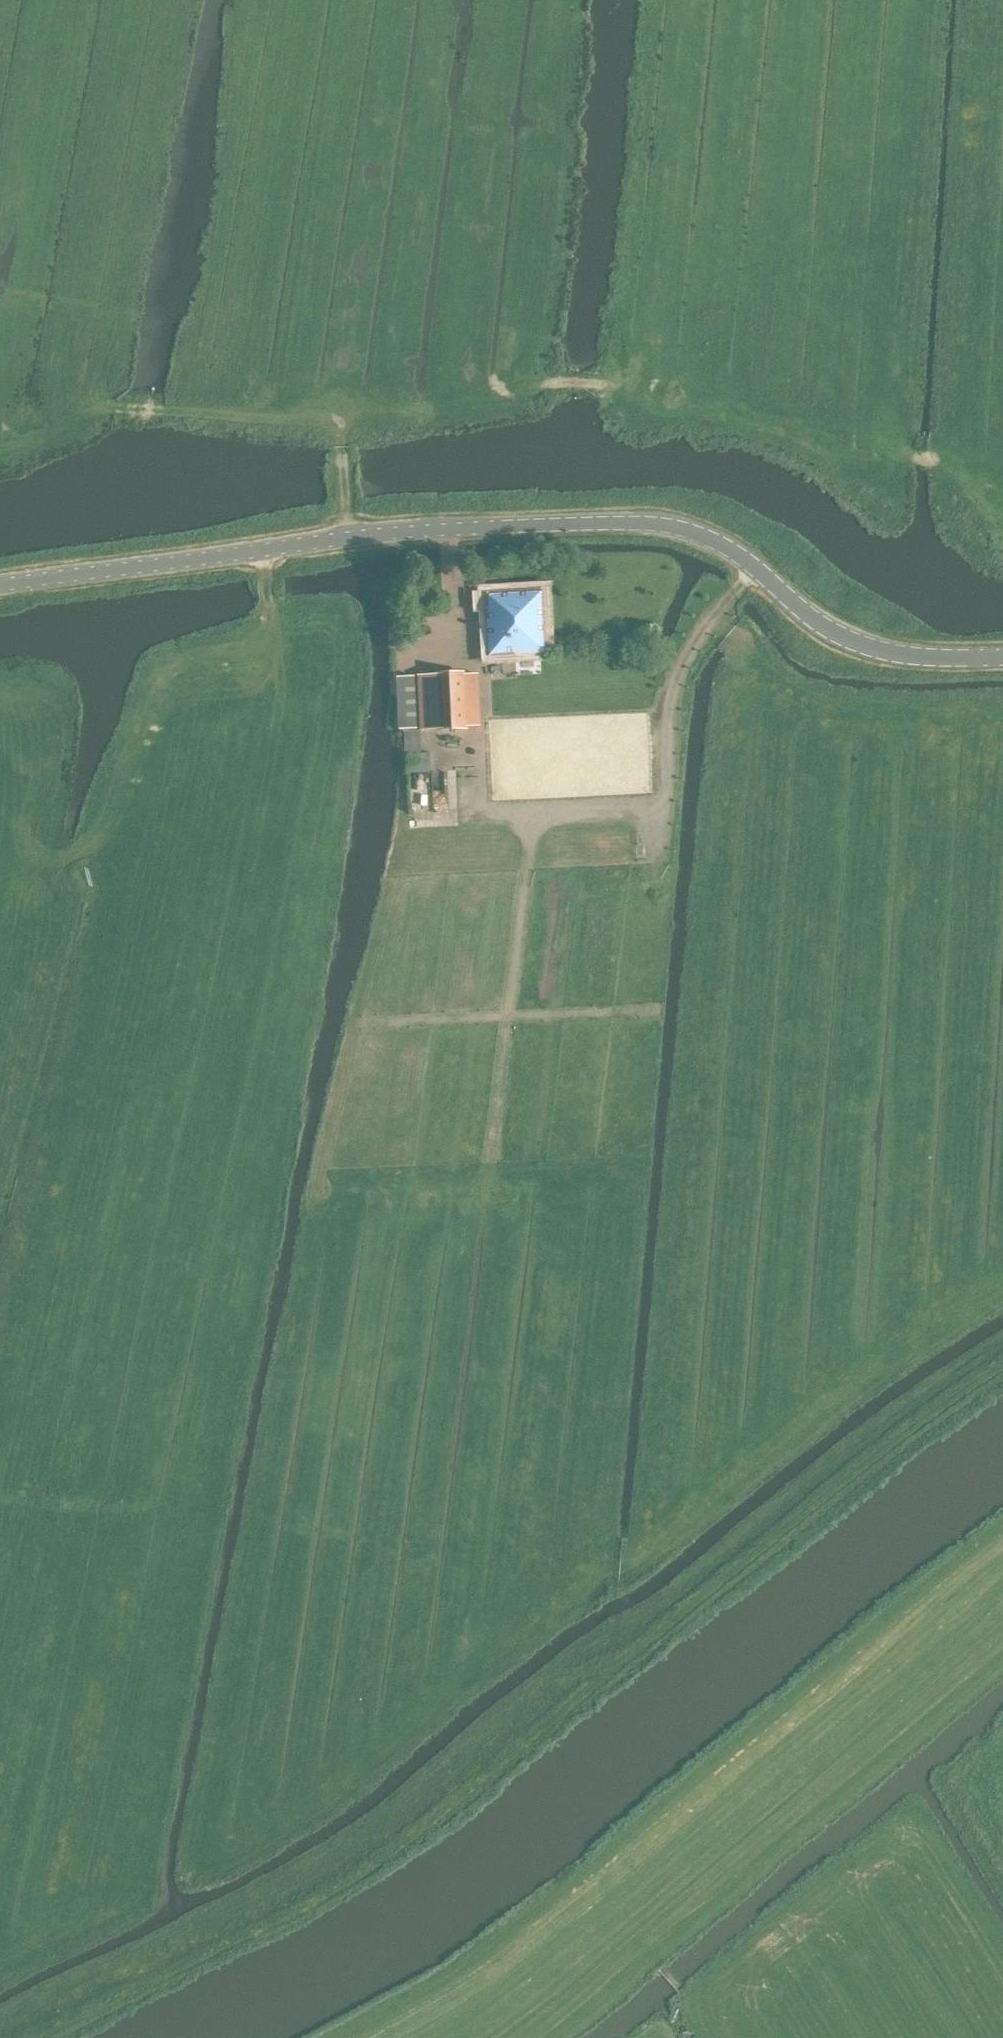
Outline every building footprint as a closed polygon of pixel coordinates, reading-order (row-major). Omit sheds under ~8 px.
[(488,591),(488,607),(486,607),(489,655),(547,652),(543,588),(488,591)] [(467,727),(464,671),(436,672),(436,674),(418,674),(420,718),(438,717),(439,728),(467,727)] [(397,675),(400,729),(404,729),(418,728),(415,674),(397,675)] [(422,750),(421,738),(405,738),(406,750),(422,750)]
